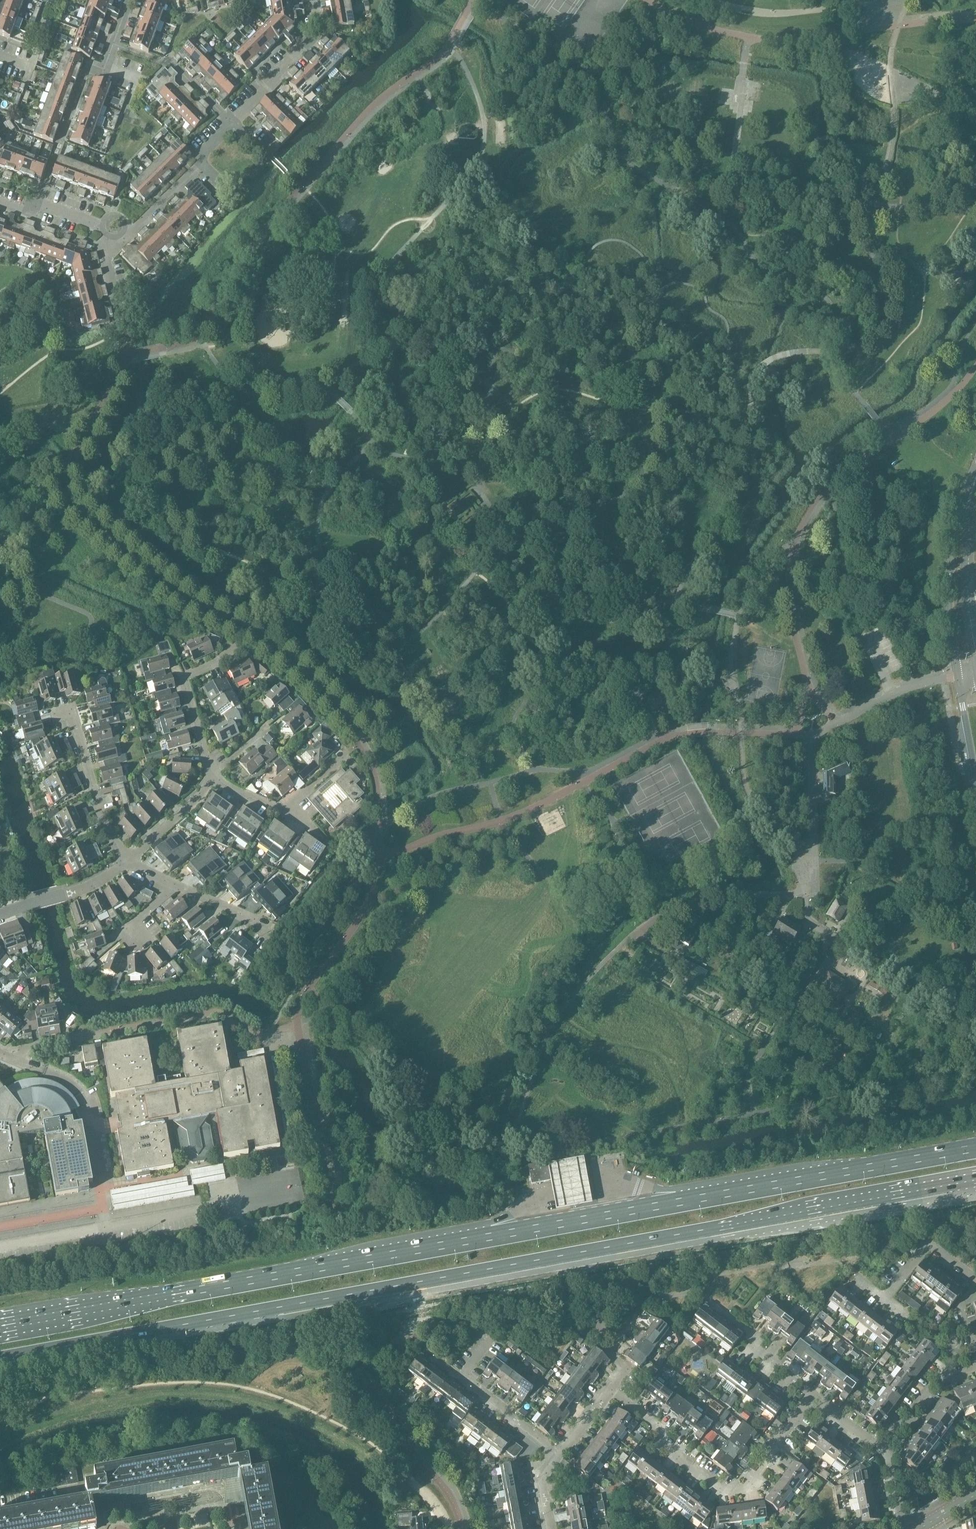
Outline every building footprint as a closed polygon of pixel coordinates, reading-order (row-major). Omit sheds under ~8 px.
[(3,1),(21,8),(24,0),(3,0),(3,1)] [(85,10),(105,17),(109,8),(112,9),(114,2),(111,1),(111,0),(91,0),(88,0),(85,10)] [(145,5),(164,12),(167,1),(166,0),(147,0),(145,5)] [(269,8),(291,5),(290,0),(270,0),(271,8),(269,8)] [(3,1),(0,8),(0,12),(18,18),(21,8),(3,1)] [(350,4),(331,7),(333,18),(352,14),(350,4)] [(145,5),(141,15),(160,22),(164,12),(145,5)] [(269,8),(271,18),(294,26),(294,22),(297,22),(295,14),(292,15),(291,5),(269,8)] [(86,11),(83,21),(101,27),(105,17),(85,10),(84,10),(86,11)] [(14,28),(18,18),(0,12),(0,23),(14,28)] [(352,14),(333,18),(334,29),(354,26),(352,14)] [(141,15),(137,25),(156,32),(160,22),(141,15)] [(271,18),(264,25),(279,41),(287,33),(289,36),(294,30),(292,28),(294,26),(271,18)] [(83,21),(79,31),(98,38),(101,27),(83,21)] [(10,39),(14,28),(0,23),(0,35),(10,39)] [(137,25),(134,35),(152,42),(156,32),(137,25)] [(265,27),(257,34),(271,48),(279,41),(264,25),(263,25),(265,27)] [(79,31),(75,41),(94,48),(98,38),(79,31)] [(257,34),(250,42),(264,56),(271,48),(257,34)] [(152,42),(134,35),(130,46),(148,53),(152,42)] [(289,39),(294,43),(297,40),(292,35),(289,39)] [(185,59),(187,61),(205,43),(201,40),(198,43),(193,39),(174,59),(178,63),(181,59),(185,59)] [(336,39),(328,46),(342,61),(350,53),(336,39)] [(94,48),(75,41),(71,51),(90,58),(94,48)] [(264,56),(250,42),(242,49),(256,64),(264,56)] [(186,71),(189,74),(209,55),(205,51),(209,47),(205,43),(187,61),(189,63),(189,67),(186,71)] [(328,46),(320,54),(334,68),(342,61),(328,46)] [(256,64),(242,49),(234,57),(248,71),(256,64)] [(65,54),(61,64),(79,71),(83,61),(65,54)] [(320,54),(313,62),(327,76),(334,68),(320,54)] [(213,59),(209,55),(189,74),(193,78),(196,75),(201,75),(202,76),(220,59),(216,55),(213,59)] [(201,86),(204,90),(224,70),(220,66),(224,63),(220,59),(202,76),(204,78),(204,83),(201,86)] [(313,62),(305,69),(319,83),(327,76),(313,62)] [(61,64),(57,75),(76,82),(79,71),(61,64)] [(159,96),(163,100),(177,86),(173,82),(173,80),(178,75),(171,69),(168,72),(165,69),(151,82),(153,84),(146,90),(155,99),(159,96)] [(305,69),(297,77),(311,91),(319,83),(305,69)] [(216,90),(218,92),(235,74),(232,71),(228,74),(224,70),(204,90),(208,93),(211,90),(216,90)] [(235,74),(218,92),(219,94),(219,98),(216,101),(220,105),(240,86),(235,81),(239,78),(235,74)] [(57,75),(53,85),(72,92),(76,82),(57,75)] [(297,77),(289,85),(303,99),(311,91),(297,77)] [(111,86),(93,79),(89,89),(107,96),(111,86)] [(53,85),(49,95),(68,102),(72,92),(53,85)] [(167,104),(171,108),(190,88),(187,85),(183,88),(179,88),(177,86),(163,100),(159,103),(163,107),(167,104)] [(194,92),(190,88),(171,108),(175,112),(171,115),(175,119),(193,101),(191,100),(191,95),(194,92)] [(107,96),(89,89),(85,100),(104,106),(107,96)] [(262,114),(264,116),(282,99),(278,95),(275,98),(271,94),(251,114),(255,118),(258,114),(262,114)] [(49,95),(46,105),(64,112),(68,102),(49,95)] [(286,102),(282,99),(264,116),(266,118),(266,122),(263,126),(266,129),(286,110),(282,106),(286,102)] [(81,110),(100,117),(104,106),(85,100),(81,110)] [(182,119),(186,123),(206,104),(202,100),(199,103),(194,103),(193,101),(175,119),(178,123),(182,119)] [(206,104),(186,123),(190,127),(186,131),(190,135),(208,117),(206,115),(206,111),(209,107),(206,104)] [(46,105),(42,115),(61,122),(64,112),(46,105)] [(77,120),(96,127),(100,117),(81,110),(77,120)] [(290,114),(286,110),(266,129),(270,133),(273,130),(278,130),(279,131),(297,114),(294,110),(290,114)] [(297,114),(279,131),(281,133),(281,138),(278,141),(282,145),(302,125),(297,121),(301,118),(297,114)] [(38,125),(57,132),(61,122),(42,115),(38,125)] [(77,120),(74,130),(92,137),(96,127),(77,120)] [(57,132),(38,125),(34,136),(53,143),(57,132)] [(92,137),(74,130),(70,140),(89,147),(92,137)] [(177,142),(169,150),(183,164),(191,156),(177,142)] [(10,170),(17,152),(6,148),(0,164),(0,167),(10,170)] [(162,157),(176,171),(183,164),(169,150),(162,157)] [(10,170),(20,174),(27,155),(17,152),(10,170)] [(20,174),(30,178),(37,159),(27,155),(20,174)] [(176,171),(162,157),(154,165),(168,179),(176,171)] [(52,177),(63,180),(69,162),(59,158),(52,177)] [(37,159),(30,178),(40,182),(47,163),(37,159)] [(63,180),(73,184),(80,165),(69,162),(63,180)] [(73,184),(83,188),(90,169),(80,165),(73,184)] [(154,165),(146,172),(160,187),(168,179),(154,165)] [(83,188),(93,192),(100,173),(90,169),(83,188)] [(146,172),(139,180),(153,194),(160,187),(146,172)] [(93,192),(103,195),(110,177),(100,173),(93,192)] [(110,177),(103,195),(114,199),(120,181),(110,177)] [(153,194),(139,180),(131,188),(145,202),(153,194)] [(190,195),(185,199),(199,213),(200,213),(204,209),(207,213),(216,203),(210,197),(212,196),(198,182),(195,185),(192,182),(185,188),(190,193),(190,195)] [(176,197),(172,201),(192,221),(196,217),(199,220),(203,216),(200,213),(199,213),(185,199),(184,201),(179,201),(176,197)] [(172,212),(170,214),(188,232),(191,228),(188,225),(192,221),(172,201),(169,205),(172,208),(172,212)] [(161,213),(157,216),(176,236),(180,232),(184,236),(188,232),(170,214),(168,216),(164,216),(161,213)] [(9,249),(17,225),(15,225),(13,221),(15,216),(10,214),(7,222),(0,240),(6,242),(4,247),(9,249)] [(157,227),(155,229),(172,247),(176,243),(172,240),(176,236),(157,216),(153,220),(157,223),(157,227)] [(21,248),(30,222),(25,220),(24,225),(20,226),(17,225),(9,249),(14,251),(15,246),(21,248)] [(29,256),(38,233),(35,232),(33,228),(35,224),(30,222),(21,248),(26,250),(24,255),(29,256)] [(36,253),(41,255),(50,229),(46,228),(44,232),(40,234),(38,233),(29,256),(34,258),(36,253)] [(145,228),(142,231),(161,251),(165,247),(169,251),(172,247),(155,229),(153,231),(149,231),(145,228)] [(44,262),(49,264),(58,240),(55,239),(54,236),(55,231),(50,229),(41,255),(46,257),(44,262)] [(153,259),(157,263),(161,259),(157,255),(161,251),(142,231),(138,235),(141,238),(141,243),(139,245),(153,259)] [(60,241),(58,240),(49,264),(54,266),(56,261),(61,263),(68,244),(71,237),(66,235),(64,240),(60,241)] [(68,244),(61,263),(71,267),(88,252),(85,250),(88,243),(81,240),(78,248),(68,244)] [(153,259),(139,245),(135,249),(134,249),(129,244),(122,251),(125,254),(122,257),(136,271),(137,269),(144,276),(153,266),(149,263),(153,259)] [(71,267),(74,277),(94,272),(91,262),(99,260),(97,253),(89,255),(88,252),(71,267)] [(71,284),(72,289),(96,283),(96,280),(98,277),(102,275),(101,270),(94,272),(74,277),(76,283),(71,284)] [(96,283),(72,289),(73,294),(78,293),(80,298),(107,291),(105,286),(101,287),(97,285),(96,283)] [(108,296),(107,291),(80,298),(81,304),(76,305),(78,310),(83,309),(82,309),(102,304),(101,301),(103,297),(108,296)] [(82,309),(83,309),(84,314),(79,316),(82,328),(91,326),(92,328),(110,323),(109,319),(114,318),(111,308),(105,310),(103,309),(102,304),(82,309)] [(66,321),(67,321),(73,320),(72,313),(65,314),(66,321)] [(220,645),(223,639),(209,633),(207,638),(187,647),(194,661),(213,653),(212,649),(220,645)] [(166,653),(171,651),(167,642),(163,644),(166,653)] [(146,661),(141,663),(144,676),(144,675),(146,682),(152,681),(152,680),(164,677),(163,671),(170,669),(166,656),(146,661)] [(229,670),(236,685),(256,676),(249,661),(229,670)] [(254,665),(254,666),(265,675),(269,670),(258,661),(254,665)] [(59,692),(55,677),(53,671),(43,674),(44,683),(37,685),(42,704),(55,700),(53,693),(59,692)] [(61,675),(55,677),(59,692),(65,690),(67,697),(80,693),(75,674),(62,678),(61,675)] [(155,701),(157,700),(157,699),(169,696),(168,690),(175,688),(171,675),(164,677),(152,680),(152,681),(156,693),(153,694),(155,701)] [(98,687),(84,690),(88,704),(95,702),(97,708),(109,705),(115,703),(113,696),(107,698),(104,687),(107,686),(106,683),(105,681),(104,680),(103,679),(101,680),(97,681),(98,687)] [(204,689),(211,703),(232,691),(229,686),(224,689),(219,681),(204,689)] [(281,707),(285,712),(294,704),(290,699),(287,697),(289,695),(280,685),(265,697),(275,708),(278,704),(281,707)] [(232,691),(211,703),(216,713),(218,711),(221,717),(235,709),(239,707),(240,707),(234,696),(232,691)] [(160,719),(164,718),(175,715),(173,710),(180,708),(177,694),(169,696),(157,699),(157,700),(161,712),(158,713),(160,719)] [(16,717),(18,723),(32,719),(31,714),(38,712),(34,698),(15,704),(18,716),(16,717)] [(291,707),(295,711),(282,722),(293,734),(304,724),(307,728),(312,724),(309,720),(310,719),(306,715),(310,711),(300,699),(291,707)] [(101,721),(102,727),(109,726),(120,723),(118,716),(113,717),(109,705),(97,708),(90,710),(93,723),(101,721)] [(241,721),(239,716),(243,714),(239,707),(235,709),(235,710),(224,716),(228,722),(213,730),(221,744),(238,735),(233,726),(241,721)] [(175,715),(164,718),(167,731),(185,726),(182,713),(175,715)] [(32,719),(18,723),(20,730),(22,729),(26,742),(45,737),(41,723),(34,725),(32,719)] [(100,742),(102,748),(114,745),(120,743),(118,737),(112,738),(109,726),(102,727),(89,731),(93,744),(100,742)] [(324,743),(330,738),(321,728),(313,735),(319,743),(308,753),(319,765),(333,753),(324,743)] [(168,745),(169,751),(191,745),(187,732),(169,737),(171,744),(168,745)] [(140,739),(142,745),(157,740),(156,734),(140,739)] [(34,748),(39,759),(69,745),(67,739),(56,744),(53,739),(34,748)] [(69,745),(39,759),(44,770),(63,761),(61,756),(72,751),(69,745)] [(105,761),(107,767),(107,768),(119,764),(122,764),(120,757),(117,757),(114,745),(102,748),(95,750),(98,763),(105,761)] [(240,764),(250,776),(265,763),(267,765),(276,756),(268,747),(259,755),(255,750),(240,764)] [(172,774),(191,775),(191,762),(180,761),(181,754),(169,757),(168,761),(173,761),(172,774)] [(844,762),(843,759),(844,759),(843,759),(823,768),(823,769),(824,772),(823,772),(824,796),(836,796),(836,780),(850,773),(845,762),(844,762)] [(107,768),(107,767),(100,769),(104,783),(111,781),(112,786),(123,783),(127,782),(125,776),(123,777),(119,764),(107,768)] [(270,784),(282,798),(294,787),(291,784),(298,778),(289,767),(270,784)] [(141,773),(149,782),(153,778),(150,774),(145,769),(141,773)] [(317,792),(308,800),(319,812),(322,815),(329,824),(334,829),(335,827),(338,825),(348,816),(349,818),(360,808),(359,807),(363,803),(359,799),(363,795),(362,794),(354,785),(359,782),(350,772),(345,776),(343,772),(341,771),(340,771),(337,774),(317,792)] [(44,783),(49,794),(79,780),(76,774),(65,779),(63,774),(44,783)] [(163,789),(179,797),(185,785),(165,775),(159,785),(163,789)] [(131,781),(134,791),(139,790),(136,777),(131,781)] [(49,794),(54,805),(73,796),(71,791),(82,786),(79,780),(49,794)] [(123,783),(112,786),(112,787),(113,792),(119,791),(123,806),(129,804),(123,783)] [(148,800),(160,814),(170,806),(158,792),(148,800)] [(215,792),(197,817),(207,824),(219,808),(224,800),(219,797),(214,793),(215,792)] [(219,808),(207,824),(217,831),(235,806),(234,808),(229,804),(224,800),(219,808)] [(133,813),(146,827),(155,818),(143,804),(133,813)] [(246,805),(228,830),(238,838),(253,818),(255,814),(250,811),(245,807),(246,806),(246,805)] [(54,818),(59,829),(89,815),(86,809),(75,814),(73,809),(54,818)] [(253,818),(238,838),(248,845),(266,820),(265,821),(260,818),(255,814),(253,818)] [(89,815),(59,829),(64,840),(83,831),(81,826),(92,821),(89,815)] [(119,826),(131,840),(141,831),(129,817),(119,826)] [(277,819),(259,844),(269,851),(281,835),(286,828),(281,824),(276,821),(277,819)] [(188,829),(198,835),(201,830),(191,824),(188,829)] [(281,835),(269,851),(279,858),(288,846),(291,849),(299,838),(295,836),(297,834),(297,833),(296,835),(291,831),(286,828),(281,835)] [(308,832),(290,857),(300,865),(312,848),(317,841),(312,838),(307,834),(308,833),(308,832)] [(160,840),(151,848),(154,853),(153,854),(154,853),(159,858),(163,862),(169,856),(184,843),(176,834),(164,844),(160,840)] [(312,848),(300,865),(310,872),(328,847),(327,848),(322,845),(317,841),(312,848)] [(169,856),(163,862),(166,866),(171,871),(169,872),(170,873),(192,852),(184,843),(169,856)] [(64,853),(69,864),(99,850),(96,844),(85,849),(83,844),(64,853)] [(209,848),(186,868),(187,869),(188,868),(192,872),(196,877),(203,871),(218,858),(209,848)] [(99,850),(69,864),(74,875),(93,866),(91,861),(101,856),(99,850)] [(203,871),(196,877),(200,881),(204,886),(203,887),(226,867),(218,858),(203,871)] [(220,883),(219,884),(223,888),(224,888),(226,887),(229,891),(236,885),(251,872),(243,863),(220,883)] [(236,885),(229,891),(233,896),(237,901),(236,902),(259,882),(251,872),(236,885)] [(117,885),(128,900),(139,892),(128,877),(117,885)] [(257,902),(261,907),(284,887),(276,878),(263,889),(260,886),(253,893),(255,896),(252,899),(252,901),(254,904),(256,904),(257,902)] [(103,894),(113,910),(124,903),(114,887),(103,894)] [(284,887),(261,907),(270,917),(271,916),(275,921),(287,910),(283,906),(293,896),(284,887)] [(154,894),(143,888),(140,894),(151,899),(154,894)] [(96,918),(107,913),(108,912),(107,909),(100,895),(88,901),(96,918)] [(165,910),(169,916),(166,918),(170,923),(188,909),(179,899),(174,903),(171,898),(162,906),(165,910)] [(836,901),(827,916),(838,923),(847,907),(836,901)] [(71,907),(78,927),(90,923),(84,903),(71,907)] [(108,912),(107,913),(111,920),(117,917),(111,907),(107,909),(108,912)] [(702,914),(718,926),(724,918),(708,907),(702,914)] [(182,920),(191,931),(205,919),(197,909),(182,920)] [(670,946),(684,955),(704,922),(690,914),(670,946)] [(772,934),(782,940),(791,924),(782,919),(772,934)] [(18,920),(8,924),(18,951),(28,947),(27,946),(33,944),(28,930),(22,932),(21,928),(20,928),(18,920)] [(201,939),(205,944),(222,930),(214,920),(199,931),(204,937),(201,939)] [(93,923),(98,934),(103,932),(98,921),(93,923)] [(4,954),(7,953),(9,956),(19,953),(18,951),(8,924),(0,927),(0,934),(0,935),(2,939),(0,940),(0,950),(4,954)] [(791,924),(782,940),(791,945),(800,930),(791,924)] [(183,936),(187,941),(192,937),(188,932),(183,936)] [(84,939),(90,955),(96,953),(95,949),(106,945),(102,933),(98,934),(84,939)] [(237,966),(245,972),(254,961),(246,955),(253,946),(241,937),(242,936),(240,935),(239,935),(236,933),(220,953),(226,958),(230,952),(242,961),(237,966)] [(160,944),(172,959),(182,951),(171,936),(160,944)] [(188,958),(192,962),(204,952),(200,947),(188,958)] [(146,956),(157,971),(168,963),(156,948),(146,956)] [(2,966),(9,958),(4,954),(0,950),(0,965),(2,966)] [(116,976),(117,972),(123,959),(110,954),(104,971),(116,976)] [(83,965),(87,970),(94,963),(95,961),(91,957),(83,965)] [(128,958),(129,977),(142,976),(141,969),(141,958),(128,958)] [(169,964),(179,977),(183,973),(173,960),(169,964)] [(94,963),(87,970),(85,971),(90,975),(98,967),(94,963)] [(814,994),(837,1007),(850,985),(839,978),(828,971),(814,994)] [(123,974),(117,972),(116,976),(113,983),(119,985),(123,974)] [(56,1009),(46,1011),(50,1036),(61,1034),(59,1026),(60,1026),(59,1022),(67,1020),(70,1017),(58,1007),(56,1009)] [(33,1011),(29,1017),(31,1027),(37,1026),(38,1030),(40,1038),(50,1036),(46,1011),(35,1013),(33,1011)] [(14,1018),(6,1012),(0,1019),(0,1035),(14,1018)] [(0,1035),(0,1040),(1,1041),(6,1035),(11,1038),(19,1029),(23,1033),(31,1031),(31,1027),(29,1017),(22,1025),(14,1018),(0,1035)] [(103,1050),(105,1065),(111,1097),(115,1097),(121,1131),(118,1132),(126,1176),(174,1167),(166,1124),(173,1123),(180,1127),(176,1133),(179,1155),(193,1164),(205,1162),(214,1149),(210,1127),(204,1123),(209,1116),(216,1115),(224,1158),(248,1154),(247,1146),(254,1145),(255,1152),(280,1148),(264,1061),(239,1065),(241,1073),(230,1075),(221,1028),(177,1036),(185,1079),(181,1080),(180,1076),(165,1079),(165,1078),(157,1080),(159,1088),(155,1089),(147,1041),(102,1049),(103,1050)] [(86,1046),(82,1047),(85,1066),(97,1063),(98,1063),(95,1051),(95,1047),(86,1048),(86,1046)] [(103,1050),(96,1051),(98,1063),(97,1063),(98,1067),(102,1066),(105,1065),(103,1050)] [(79,1108),(73,1097),(67,1091),(56,1085),(45,1081),(39,1080),(27,1081),(17,1084),(14,1085),(11,1087),(5,1091),(0,1085),(0,1207),(30,1202),(19,1137),(44,1132),(55,1193),(88,1187),(74,1110),(79,1108)] [(591,1201),(584,1160),(549,1166),(556,1207),(591,1201)] [(553,1181),(551,1167),(529,1171),(532,1185),(553,1181)] [(911,1280),(920,1287),(934,1269),(924,1262),(911,1280)] [(920,1287),(930,1294),(944,1277),(934,1269),(920,1287)] [(930,1294),(940,1302),(953,1284),(944,1277),(930,1294)] [(963,1291),(953,1284),(936,1307),(945,1314),(963,1291)] [(851,1294),(841,1287),(830,1301),(839,1309),(851,1294)] [(849,1297),(851,1295),(851,1294),(839,1309),(849,1316),(858,1304),(849,1297)] [(762,1317),(766,1320),(776,1307),(766,1300),(753,1317),(757,1321),(759,1320),(762,1317)] [(692,1320),(702,1328),(712,1315),(708,1312),(710,1309),(710,1306),(706,1303),(692,1320)] [(849,1316),(858,1323),(868,1311),(858,1304),(849,1316)] [(785,1315),(776,1307),(766,1320),(770,1324),(768,1327),(768,1329),(772,1332),(785,1315)] [(858,1323),(868,1331),(877,1318),(868,1311),(858,1323)] [(702,1328),(712,1335),(725,1318),(721,1315),(719,1315),(716,1318),(712,1315),(702,1328)] [(795,1322),(785,1315),(772,1332),(776,1335),(778,1335),(781,1332),(785,1335),(795,1322)] [(652,1326),(648,1330),(661,1340),(669,1330),(651,1317),(648,1321),(649,1323),(652,1326)] [(712,1335),(721,1343),(731,1330),(727,1327),(729,1324),(729,1321),(725,1318),(712,1335)] [(868,1331),(878,1338),(887,1326),(877,1318),(868,1331)] [(795,1322),(785,1335),(789,1338),(787,1341),(787,1344),(791,1347),(805,1329),(795,1322)] [(897,1333),(887,1326),(878,1338),(887,1346),(897,1333)] [(637,1336),(654,1349),(661,1340),(648,1330),(645,1334),(642,1332),(640,1332),(637,1336)] [(731,1330),(721,1343),(731,1350),(745,1333),(740,1330),(738,1330),(735,1333),(731,1330)] [(574,1340),(577,1343),(580,1345),(583,1341),(577,1336),(574,1340)] [(637,1345),(634,1349),(647,1359),(654,1349),(637,1336),(634,1340),(634,1343),(637,1345)] [(795,1358),(799,1361),(809,1348),(799,1341),(786,1358),(790,1361),(793,1361),(795,1358)] [(916,1351),(931,1362),(939,1353),(924,1341),(916,1351)] [(841,1347),(842,1346),(838,1343),(833,1349),(837,1352),(841,1347)] [(593,1348),(586,1358),(599,1368),(602,1364),(605,1366),(607,1366),(611,1362),(593,1348)] [(802,1370),(806,1373),(819,1356),(809,1348),(799,1361),(804,1364),(801,1367),(802,1370)] [(647,1359),(634,1349),(631,1353),(628,1351),(625,1351),(622,1355),(639,1369),(647,1359)] [(909,1361),(921,1370),(928,1361),(931,1363),(931,1362),(916,1351),(909,1361)] [(491,1375),(496,1378),(506,1365),(509,1361),(499,1353),(482,1375),(486,1379),(489,1378),(491,1375)] [(408,1371),(418,1379),(428,1366),(424,1363),(426,1360),(425,1357),(421,1354),(408,1371)] [(814,1373),(819,1376),(828,1363),(819,1356),(806,1373),(809,1376),(812,1376),(814,1373)] [(716,1375),(726,1382),(736,1369),(732,1366),(734,1363),(734,1361),(730,1357),(716,1375)] [(586,1358),(578,1368),(596,1381),(599,1377),(598,1375),(595,1372),(599,1368),(586,1358)] [(902,1370),(914,1380),(921,1370),(909,1361),(902,1370)] [(821,1385),(825,1388),(838,1370),(828,1363),(819,1376),(823,1379),(820,1382),(821,1385)] [(541,1367),(537,1364),(535,1367),(539,1370),(544,1374),(547,1372),(541,1367)] [(498,1387),(502,1390),(515,1373),(506,1365),(496,1378),(500,1381),(498,1385),(498,1387)] [(418,1379),(427,1386),(441,1369),(437,1366),(434,1366),(432,1369),(428,1366),(418,1379)] [(578,1368),(571,1377),(584,1387),(587,1383),(590,1385),(593,1385),(596,1381),(578,1368)] [(425,1389),(422,1393),(425,1395),(428,1391),(431,1389),(437,1393),(447,1380),(443,1377),(445,1374),(445,1372),(441,1369),(427,1386),(425,1389)] [(726,1382),(735,1390),(749,1372),(745,1369),(742,1370),(740,1373),(736,1369),(726,1382)] [(833,1387),(838,1390),(848,1377),(838,1370),(825,1388),(828,1391),(831,1390),(833,1387)] [(895,1380),(907,1389),(914,1380),(902,1370),(895,1380)] [(735,1390),(745,1397),(755,1384),(751,1381),(753,1378),(753,1375),(749,1372),(735,1390)] [(511,1390),(515,1393),(525,1380),(515,1373),(502,1390),(506,1393),(508,1393),(511,1390)] [(564,1387),(581,1400),(584,1396),(584,1394),(581,1391),(584,1387),(571,1377),(564,1387)] [(848,1377),(838,1390),(842,1393),(839,1397),(840,1399),(844,1402),(857,1385),(848,1377)] [(437,1393),(446,1401),(460,1383),(456,1380),(453,1381),(451,1384),(447,1380),(437,1393)] [(525,1380),(515,1393),(519,1396),(517,1399),(517,1402),(521,1405),(534,1387),(525,1380)] [(651,1397),(655,1400),(665,1387),(655,1380),(641,1397),(646,1400),(648,1400),(651,1397)] [(907,1389),(895,1380),(887,1389),(900,1399),(907,1389)] [(444,1404),(441,1408),(444,1410),(446,1406),(453,1412),(456,1408),(466,1395),(462,1392),(464,1389),(464,1386),(460,1383),(447,1401),(444,1404)] [(965,1387),(973,1408),(975,1407),(975,1383),(965,1387)] [(536,1390),(533,1394),(536,1396),(539,1392),(543,1386),(541,1384),(536,1390)] [(745,1397),(754,1404),(768,1387),(764,1384),(761,1384),(759,1387),(755,1384),(745,1397)] [(564,1387),(556,1396),(569,1406),(573,1402),(576,1404),(578,1404),(581,1400),(564,1387)] [(657,1409),(661,1412),(674,1395),(665,1387),(655,1400),(659,1403),(657,1406),(657,1409)] [(768,1387),(754,1404),(764,1412),(774,1399),(770,1396),(772,1392),(772,1390),(768,1387)] [(942,1400),(960,1413),(973,1408),(965,1387),(954,1392),(956,1398),(945,1402),(942,1400)] [(900,1399),(887,1389),(880,1399),(892,1408),(900,1399)] [(453,1412),(452,1413),(462,1421),(479,1398),(475,1395),(472,1395),(470,1398),(466,1395),(456,1408),(453,1412)] [(670,1412),(674,1415),(684,1402),(674,1395),(661,1412),(665,1415),(667,1415),(670,1412)] [(546,1404),(549,1406),(567,1419),(570,1415),(569,1413),(566,1410),(569,1406),(556,1396),(552,1403),(548,1400),(546,1404)] [(774,1399),(764,1412),(774,1419),(787,1402),(783,1399),(780,1399),(778,1402),(774,1399)] [(880,1399),(873,1408),(885,1418),(892,1408),(880,1399)] [(942,1400),(935,1409),(953,1423),(960,1413),(942,1400)] [(676,1424),(680,1427),(693,1409),(684,1402),(674,1415),(678,1418),(676,1421),(676,1424)] [(549,1406),(542,1415),(555,1425),(558,1421),(561,1423),(564,1423),(567,1419),(549,1406)] [(462,1425),(472,1433),(482,1420),(477,1417),(480,1414),(479,1411),(475,1408),(462,1425)] [(885,1418),(873,1408),(865,1418),(877,1428),(885,1418)] [(693,1409),(680,1427),(684,1430),(686,1429),(689,1426),(693,1429),(703,1416),(693,1409)] [(935,1409),(928,1419),(945,1433),(953,1423),(935,1409)] [(618,1410),(611,1419),(625,1431),(633,1421),(618,1410)] [(555,1425),(542,1415),(534,1425),(552,1439),(555,1435),(555,1432),(552,1430),(555,1425)] [(713,1424),(703,1416),(693,1429),(697,1433),(695,1436),(695,1438),(699,1441),(713,1424)] [(606,1431),(618,1440),(625,1431),(611,1419),(611,1420),(613,1421),(606,1431)] [(945,1433),(928,1419),(920,1429),(938,1442),(945,1433)] [(472,1433),(481,1440),(494,1423),(491,1420),(488,1420),(486,1423),(482,1420),(472,1433)] [(717,1421),(713,1426),(718,1430),(722,1425),(717,1421)] [(481,1440),(491,1448),(501,1435),(496,1432),(499,1428),(498,1426),(494,1423),(481,1440)] [(742,1423),(735,1433),(747,1443),(751,1438),(754,1441),(756,1441),(760,1436),(742,1423)] [(806,1440),(816,1447),(826,1433),(817,1425),(806,1440)] [(931,1452),(938,1442),(920,1429),(913,1438),(931,1452)] [(710,1430),(704,1438),(710,1443),(716,1435),(710,1430)] [(618,1440),(606,1431),(598,1440),(611,1450),(618,1440)] [(735,1433),(727,1442),(745,1456),(748,1452),(747,1449),(744,1447),(747,1443),(735,1433)] [(816,1447),(825,1454),(834,1442),(825,1435),(827,1433),(826,1433),(816,1447)] [(501,1435),(491,1448),(500,1455),(504,1450),(512,1441),(514,1438),(510,1435),(507,1435),(505,1438),(501,1435)] [(931,1452),(913,1438),(906,1448),(924,1461),(931,1452)] [(598,1440),(591,1450),(603,1459),(611,1450),(598,1440)] [(512,1441),(504,1450),(510,1455),(514,1458),(517,1457),(523,1449),(518,1445),(512,1441)] [(727,1442),(720,1452),(733,1462),(736,1458),(739,1460),(742,1460),(745,1456),(727,1442)] [(825,1454),(835,1462),(844,1449),(834,1442),(825,1454)] [(628,1463),(638,1470),(649,1456),(639,1448),(628,1463)] [(924,1461),(906,1448),(899,1457),(916,1471),(924,1461)] [(844,1449),(835,1462),(844,1469),(845,1468),(848,1470),(859,1463),(853,1459),(854,1457),(844,1449)] [(251,1528),(275,1528),(265,1474),(267,1474),(267,1473),(250,1476),(248,1464),(237,1466),(234,1450),(225,1452),(225,1454),(95,1478),(95,1476),(94,1476),(96,1487),(85,1490),(87,1503),(91,1502),(92,1505),(0,1522),(0,1528),(85,1528),(95,1527),(95,1528),(96,1528),(93,1512),(106,1510),(104,1500),(227,1477),(228,1486),(227,1501),(237,1501),(238,1506),(247,1506),(251,1528)] [(591,1450),(584,1459),(596,1469),(603,1459),(591,1450)] [(691,1455),(695,1458),(699,1453),(695,1450),(691,1455)] [(733,1462),(720,1452),(712,1462),(730,1475),(733,1471),(733,1468),(730,1466),(733,1462)] [(638,1470),(647,1477),(657,1465),(647,1458),(649,1456),(638,1470)] [(596,1469),(584,1459),(576,1469),(589,1478),(596,1469)] [(787,1473),(799,1482),(807,1473),(794,1463),(787,1473)] [(855,1488),(870,1485),(868,1473),(866,1473),(865,1468),(860,1464),(848,1473),(850,1481),(854,1481),(855,1488)] [(500,1468),(502,1480),(524,1476),(523,1471),(520,1469),(517,1470),(516,1465),(500,1468)] [(647,1477),(657,1485),(666,1472),(657,1465),(647,1477)] [(666,1492),(676,1480),(666,1472),(657,1485),(666,1492)] [(799,1482),(787,1473),(780,1483),(792,1492),(799,1482)] [(502,1480),(504,1492),(520,1489),(519,1483),(523,1483),(524,1480),(524,1476),(502,1480)] [(685,1487),(676,1480),(666,1492),(676,1499),(685,1487)] [(780,1483),(772,1492),(785,1501),(792,1492),(780,1483)] [(855,1488),(857,1499),(873,1497),(870,1485),(855,1488)] [(676,1499),(685,1507),(695,1494),(685,1487),(676,1499)] [(504,1492),(506,1503),(528,1499),(527,1495),(525,1493),(521,1494),(520,1489),(504,1492)] [(785,1501),(772,1492),(765,1502),(777,1511),(785,1501)] [(695,1494),(685,1507),(683,1510),(692,1517),(704,1502),(695,1494)] [(857,1499),(859,1511),(877,1508),(875,1508),(873,1497),(857,1499)] [(584,1510),(582,1498),(567,1500),(569,1513),(584,1510)] [(506,1503),(508,1515),(524,1512),(523,1507),(527,1506),(529,1504),(528,1499),(506,1503)] [(692,1517),(708,1528),(710,1520),(707,1518),(714,1509),(704,1502),(692,1517)] [(764,1503),(752,1505),(754,1521),(766,1519),(764,1503)] [(752,1505),(740,1507),(742,1522),(754,1521),(752,1505)] [(740,1507),(728,1509),(730,1524),(742,1522),(740,1507)] [(877,1508),(859,1511),(862,1523),(880,1520),(877,1508)] [(730,1524),(728,1509),(716,1510),(718,1526),(730,1524)] [(586,1522),(584,1510),(569,1513),(571,1524),(586,1522)] [(399,1527),(411,1526),(411,1528),(423,1528),(421,1519),(412,1520),(411,1512),(397,1513),(399,1527)] [(508,1515),(511,1527),(532,1523),(531,1518),(529,1517),(525,1517),(524,1512),(508,1515)] [(586,1522),(571,1524),(572,1528),(593,1528),(591,1521),(586,1522)]
